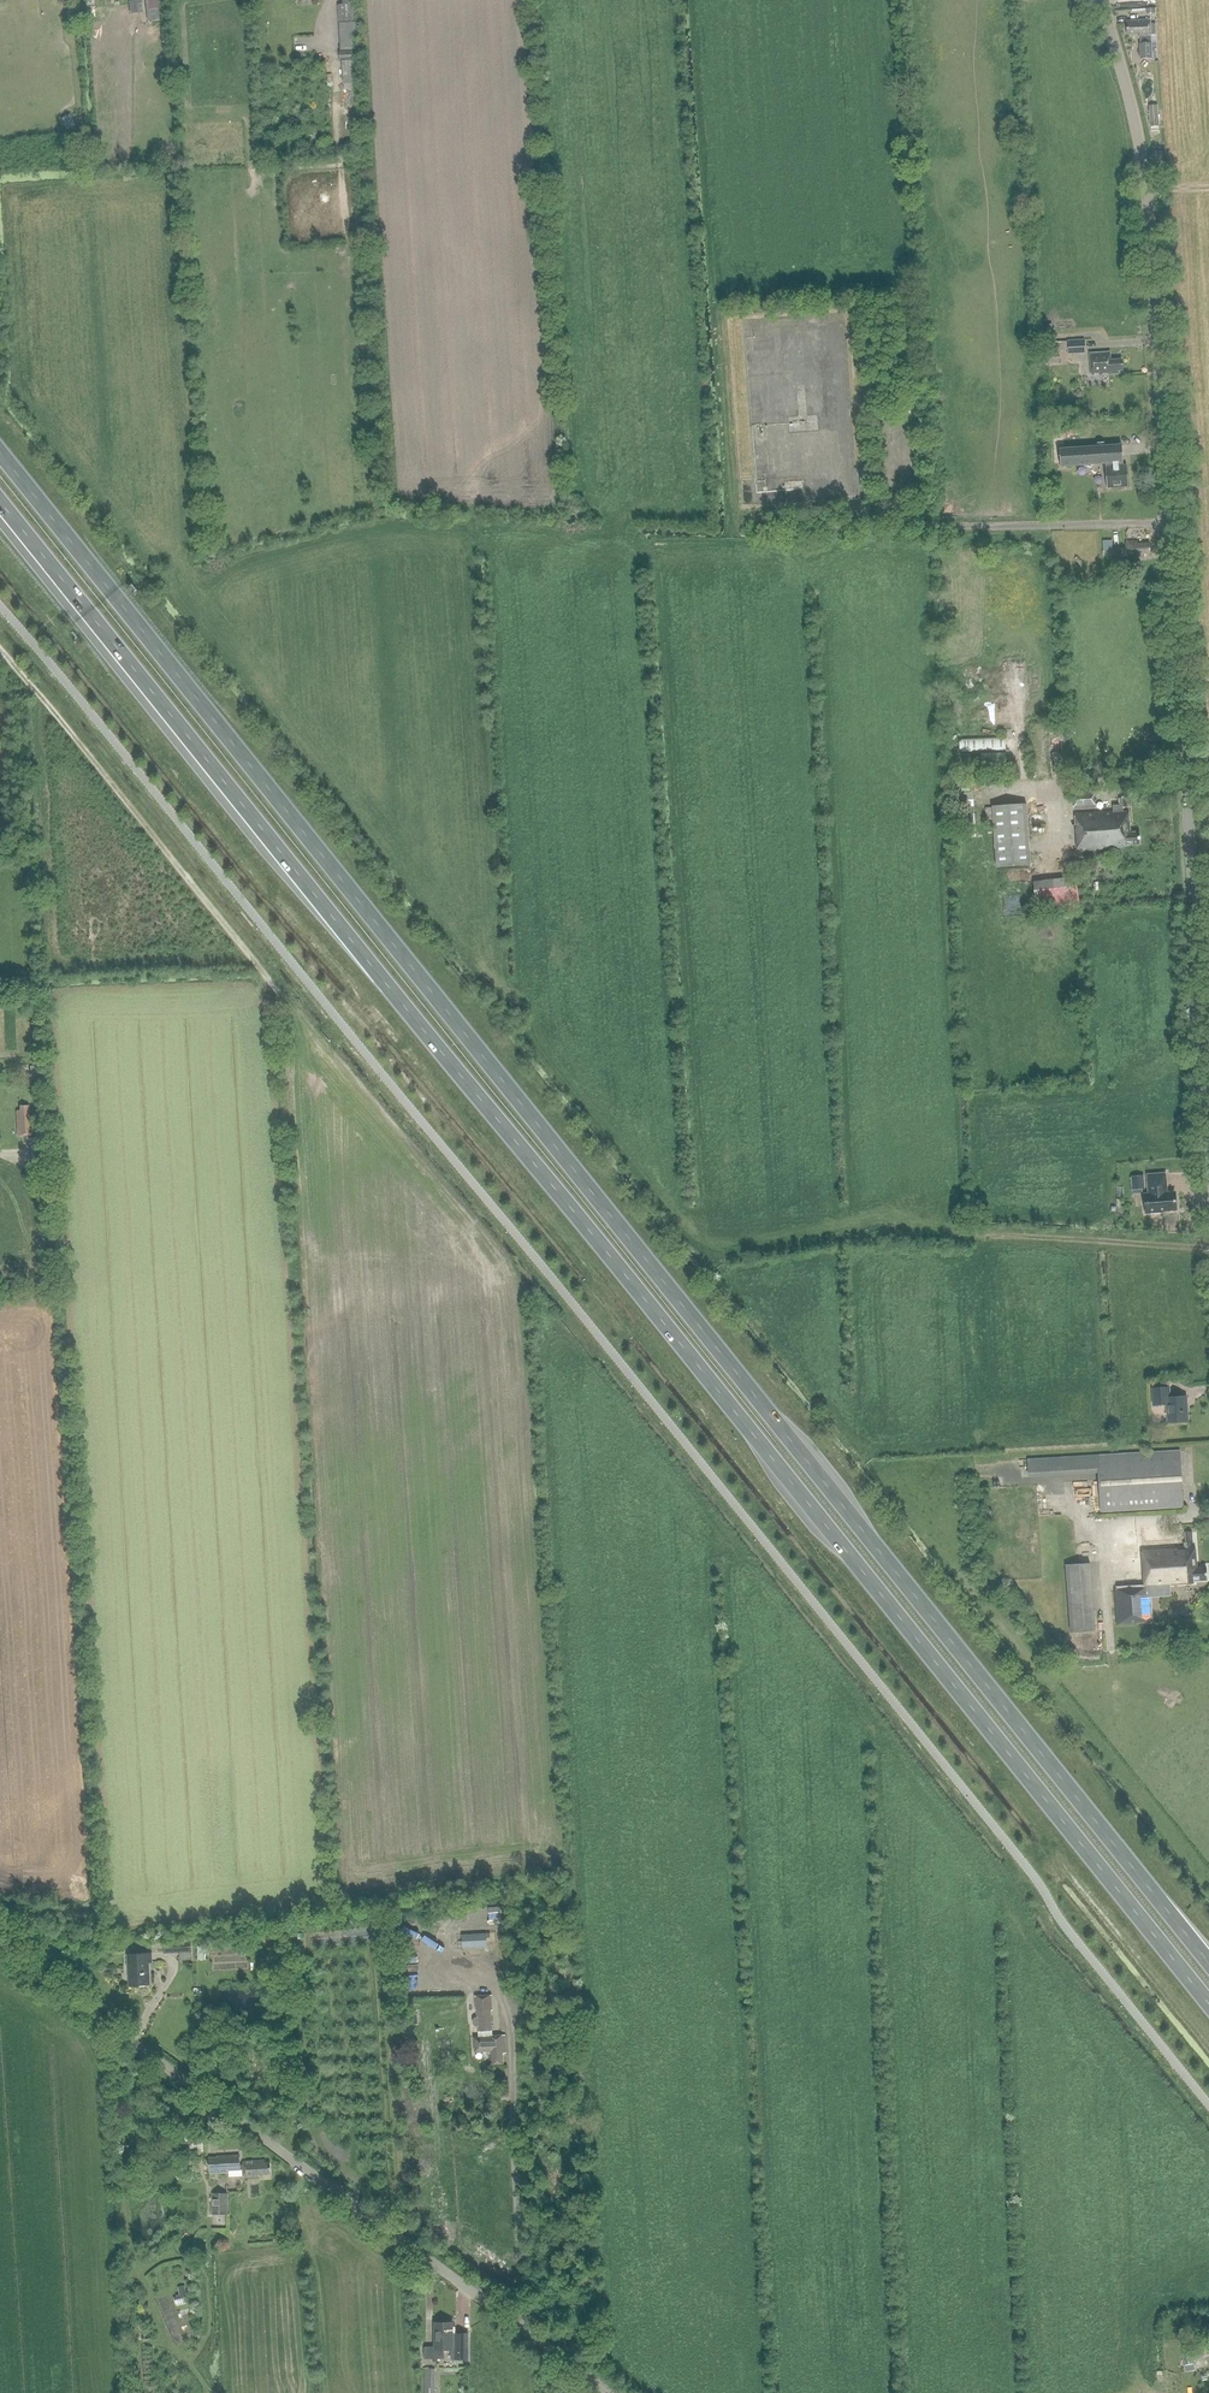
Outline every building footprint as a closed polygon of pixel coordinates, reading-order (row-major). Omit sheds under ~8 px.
[(141,12),(139,0),(129,1),(130,13),(141,12)] [(147,22),(159,21),(157,0),(145,0),(147,22)] [(351,5),(339,6),(340,23),(352,22),(351,5)] [(1140,59),(1151,58),(1150,20),(1134,21),(1134,23),(1127,23),(1127,35),(1137,35),(1138,37),(1142,37),(1142,44),(1139,44),(1140,59)] [(355,52),(338,52),(339,62),(356,61),(355,52)] [(1153,110),(1148,111),(1149,127),(1159,126),(1157,105),(1152,105),(1153,110)] [(71,117),(63,121),(67,129),(75,125),(71,117)] [(1161,163),(1161,151),(1152,151),(1152,163),(1161,163)] [(1085,351),(1085,339),(1068,339),(1069,351),(1085,351)] [(1059,351),(1044,351),(1044,364),(1059,364),(1059,351)] [(1111,360),(1110,351),(1089,353),(1090,377),(1118,374),(1118,372),(1123,371),(1122,359),(1111,360)] [(1079,429),(1049,431),(1050,437),(1080,435),(1079,429)] [(1105,465),(1123,464),(1122,445),(1105,446),(1104,442),(1097,443),(1097,446),(1059,449),(1061,467),(1105,464),(1105,465)] [(1123,465),(1123,464),(1105,465),(1107,488),(1128,487),(1127,465),(1123,465)] [(872,486),(871,469),(861,469),(862,486),(872,486)] [(1127,548),(1121,548),(1121,558),(1128,558),(1145,557),(1145,554),(1149,553),(1149,544),(1137,544),(1137,542),(1127,543),(1127,548)] [(962,750),(1007,749),(1007,738),(961,739),(962,750)] [(982,767),(1005,767),(1005,752),(981,753),(982,767)] [(1094,809),(1093,793),(1073,794),(1074,810),(1094,809)] [(1140,846),(1140,832),(1130,833),(1128,811),(1123,811),(1123,808),(1127,807),(1126,799),(1124,799),(1124,797),(1120,798),(1120,799),(1118,799),(1119,806),(1111,806),(1112,812),(1075,815),(1077,854),(1123,851),(1123,847),(1140,846)] [(1029,865),(1026,804),(992,805),(992,807),(993,826),(995,866),(1029,865)] [(992,807),(985,807),(986,827),(993,826),(992,807)] [(1085,872),(1084,861),(1067,862),(1068,873),(1085,872)] [(1079,909),(1076,877),(1034,882),(1037,913),(1079,909)] [(16,1109),(17,1134),(32,1133),(31,1116),(28,1116),(28,1104),(18,1105),(18,1109),(16,1109)] [(30,1137),(32,1170),(46,1169),(44,1136),(30,1137)] [(1161,1211),(1176,1210),(1175,1192),(1166,1193),(1165,1186),(1166,1186),(1165,1174),(1147,1175),(1149,1194),(1144,1194),(1146,1213),(1161,1212),(1161,1211)] [(1132,1190),(1142,1189),(1141,1175),(1131,1176),(1132,1190)] [(981,1201),(972,1200),(971,1214),(980,1215),(981,1201)] [(1167,1405),(1168,1422),(1188,1421),(1186,1397),(1170,1398),(1170,1388),(1152,1390),(1153,1406),(1167,1405)] [(1103,1512),(1183,1508),(1180,1451),(1028,1458),(1028,1473),(1101,1469),(1103,1512)] [(1184,1544),(1184,1548),(1142,1551),(1144,1589),(1114,1591),(1117,1626),(1150,1623),(1147,1589),(1191,1586),(1191,1582),(1207,1581),(1206,1567),(1197,1568),(1195,1548),(1190,1548),(1190,1543),(1192,1543),(1192,1534),(1185,1534),(1186,1544),(1184,1544)] [(1094,1561),(1068,1562),(1072,1630),(1105,1628),(1104,1608),(1097,1609),(1094,1561)] [(487,1944),(486,1932),(462,1934),(462,1946),(487,1944)] [(192,1960),(191,1940),(163,1942),(164,1953),(179,1953),(179,1960),(192,1960)] [(152,1954),(128,1955),(129,1985),(150,1984),(149,1962),(152,1962),(152,1954)] [(491,2063),(503,2063),(502,2052),(505,2052),(504,2034),(492,2035),(490,2009),(492,2009),(491,1994),(475,1995),(475,1996),(476,1996),(477,2017),(475,2017),(474,2018),(473,2019),(473,2022),(474,2024),(475,2025),(477,2025),(478,2036),(473,2036),(474,2051),(491,2050),(491,2063)] [(238,2155),(217,2155),(217,2161),(217,2173),(227,2172),(226,2169),(242,2168),(242,2178),(257,2177),(257,2174),(269,2174),(269,2163),(263,2163),(263,2160),(241,2161),(241,2164),(239,2165),(238,2155)] [(228,2193),(212,2193),(212,2214),(228,2214),(228,2193)] [(173,2297),(176,2306),(188,2303),(185,2294),(179,2296),(173,2297)] [(452,2334),(452,2323),(435,2323),(436,2347),(425,2347),(426,2359),(444,2359),(443,2349),(452,2349),(452,2359),(467,2358),(467,2334),(452,2334)] [(1194,2363),(1191,2351),(1182,2353),(1185,2365),(1194,2363)]
